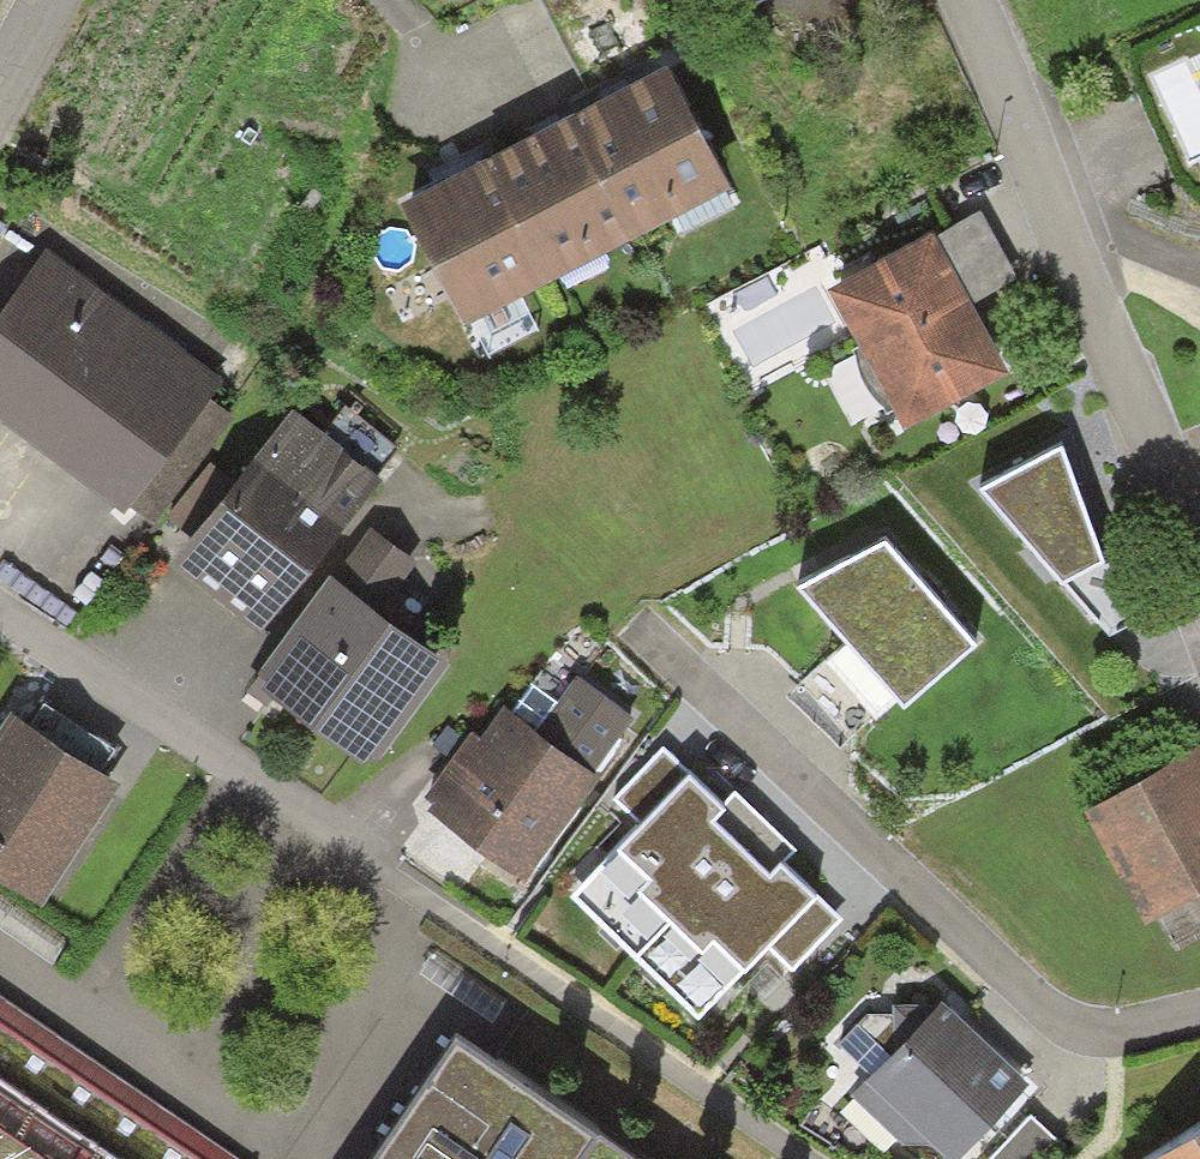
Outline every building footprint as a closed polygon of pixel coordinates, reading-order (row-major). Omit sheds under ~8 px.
[(670,68),(576,115),(632,226),(725,179),(670,68)] [(576,115),(494,156),(549,267),(632,226),(576,115)] [(494,156),(408,199),(464,309),(549,267),(494,156)] [(979,212),(827,297),(907,440),(1010,382),(972,313),(1021,286),(979,212)] [(44,271),(0,330),(0,425),(125,518),(215,399),(44,271)] [(382,488),(289,417),(174,566),(267,637),(382,488)] [(1060,444),(979,487),(1106,629),(1131,615),(1110,550),(1100,554),(1095,539),(1060,444)] [(330,581),(257,688),(378,771),(448,669),(381,624),(416,572),(372,542),(341,588),(330,581)] [(979,654),(882,549),(797,593),(907,711),(979,654)] [(474,729),(421,800),(433,809),(428,816),(523,886),(601,781),(593,775),(636,719),(578,676),(536,733),(505,710),(485,737),(474,729)] [(17,740),(0,767),(0,900),(31,920),(109,800),(17,740)] [(1087,820),(1149,931),(1165,922),(1179,947),(1199,935),(1199,758),(1087,820)] [(689,786),(577,901),(701,1020),(769,949),(791,970),(834,925),(781,874),(771,884),(712,827),(721,817),(689,786)] [(0,1000),(0,1158),(238,1158),(0,1000)] [(945,1007),(857,1103),(918,1158),(977,1158),(1038,1093),(945,1007)] [(468,1042),(386,1158),(643,1158),(468,1042)] [(989,1158),(1039,1158),(1056,1140),(1027,1115),(989,1158)] [(1179,1158),(1199,1158),(1199,1146),(1179,1158)]
